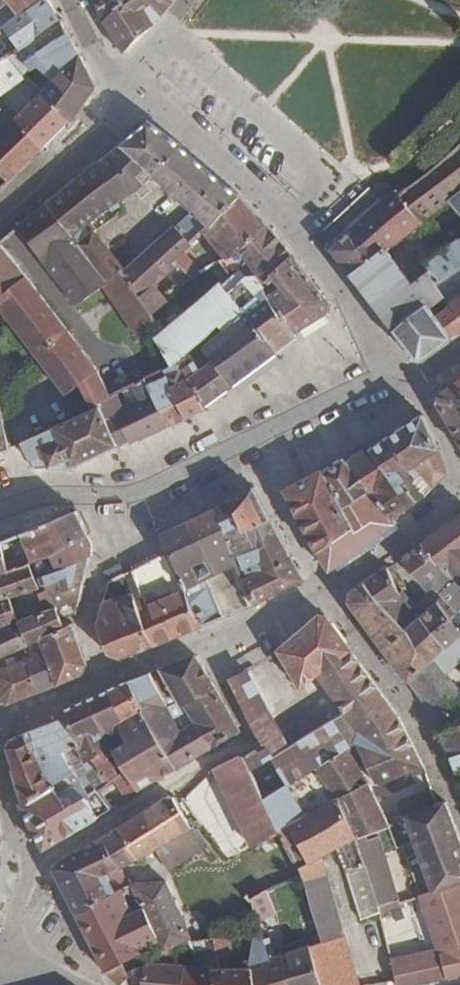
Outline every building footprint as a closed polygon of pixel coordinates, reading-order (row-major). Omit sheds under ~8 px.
[(61,21),(48,0),(39,0),(19,14),(0,28),(0,36),(13,54),(32,42),(61,21)] [(9,2),(19,14),(39,0),(0,0),(0,9),(9,2)] [(104,21),(131,0),(95,0),(104,21)] [(175,0),(131,0),(104,21),(123,54),(155,25),(175,0)] [(49,70),(72,42),(61,21),(32,42),(41,56),(49,70)] [(0,36),(0,63),(9,57),(13,54),(0,36)] [(41,56),(32,42),(13,54),(9,57),(20,71),(41,56)] [(43,76),(37,71),(26,78),(26,79),(29,81),(37,88),(42,92),(71,121),(96,87),(72,42),(49,70),(46,73),(43,76)] [(0,63),(0,92),(23,75),(20,71),(9,57),(0,63)] [(23,87),(31,93),(37,88),(29,81),(23,87)] [(16,118),(44,149),(71,121),(42,92),(37,88),(31,93),(37,98),(16,118)] [(9,183),(44,149),(16,118),(5,106),(0,110),(0,173),(9,183)] [(144,184),(153,176),(178,148),(148,123),(119,146),(109,154),(133,193),(135,192),(137,191),(144,184)] [(435,167),(399,194),(395,189),(378,202),(389,215),(371,231),(378,240),(346,270),(395,332),(422,311),(426,316),(446,297),(436,284),(459,267),(459,239),(425,264),(431,271),(413,284),(407,277),(387,251),(422,224),(422,223),(451,201),(459,212),(459,144),(435,167)] [(195,214),(209,227),(239,198),(178,148),(153,176),(195,214)] [(117,202),(121,200),(98,162),(46,204),(77,245),(89,235),(83,228),(95,217),(117,202)] [(137,191),(135,192),(142,199),(151,191),(144,184),(137,191)] [(324,232),(335,243),(347,232),(378,202),(368,191),(324,232)] [(239,198),(209,227),(203,233),(225,261),(255,237),(259,242),(272,232),(264,226),(239,198)] [(335,243),(329,248),(346,270),(378,240),(371,231),(389,215),(378,202),(347,232),(335,243)] [(104,286),(139,337),(158,326),(153,315),(123,272),(108,283),(77,245),(45,204),(17,226),(77,307),(104,286)] [(195,214),(178,229),(192,243),(203,233),(209,227),(195,214)] [(124,271),(123,272),(153,315),(168,302),(155,286),(178,265),(174,260),(182,253),(192,243),(178,229),(175,226),(156,243),(124,271)] [(89,235),(77,245),(108,283),(123,272),(124,271),(94,232),(94,231),(89,235)] [(282,243),(272,232),(259,242),(255,237),(225,261),(220,262),(232,278),(235,281),(255,267),(266,279),(292,256),(282,243)] [(26,277),(0,246),(0,309),(66,396),(83,382),(94,402),(97,400),(110,394),(100,376),(97,371),(26,277)] [(182,253),(174,260),(178,265),(190,278),(199,272),(182,253)] [(292,256),(266,279),(272,286),(265,292),(268,295),(269,295),(297,332),(327,314),(329,303),(292,256)] [(220,262),(205,269),(219,288),(223,286),(232,278),(220,262)] [(413,284),(431,271),(425,264),(407,277),(413,284)] [(265,292),(272,286),(266,279),(255,267),(235,281),(232,278),(223,286),(245,314),(276,353),(300,336),(297,332),(269,295),(268,295),(265,292)] [(436,284),(446,297),(459,317),(459,267),(436,284)] [(204,407),(232,386),(213,360),(203,368),(197,359),(193,359),(188,352),(220,325),(224,321),(229,327),(245,314),(223,286),(219,288),(163,334),(156,340),(160,346),(170,364),(180,359),(204,407)] [(446,297),(426,316),(422,311),(395,332),(416,361),(422,362),(459,335),(459,317),(446,297)] [(276,353),(245,314),(229,327),(225,331),(204,348),(213,360),(232,386),(276,353)] [(220,325),(225,331),(229,327),(224,321),(220,325)] [(351,347),(314,361),(316,365),(297,372),(306,397),(341,384),(339,380),(360,372),(351,347)] [(170,364),(163,368),(186,419),(206,410),(204,407),(180,359),(170,364)] [(144,378),(168,427),(186,419),(163,368),(144,378)] [(110,394),(97,400),(118,445),(118,446),(129,441),(131,444),(168,427),(144,378),(110,394)] [(459,443),(459,379),(437,393),(435,402),(459,443)] [(11,450),(0,395),(0,454),(11,450)] [(118,445),(97,400),(94,402),(91,403),(94,410),(22,442),(23,444),(34,470),(71,467),(118,445)] [(440,450),(423,414),(386,438),(409,471),(415,467),(434,487),(448,474),(440,450)] [(409,471),(386,438),(385,437),(344,459),(393,520),(396,518),(425,496),(413,484),(415,478),(409,471)] [(344,459),(323,470),(357,524),(317,552),(330,571),(364,549),(399,522),(396,518),(393,520),(344,459)] [(317,552),(357,524),(323,470),(285,490),(317,552)] [(235,559),(281,538),(255,490),(250,493),(215,509),(235,559)] [(188,522),(212,577),(238,565),(235,559),(215,509),(188,522)] [(52,554),(88,536),(77,511),(20,533),(10,537),(9,535),(0,538),(0,543),(8,570),(25,564),(52,554)] [(421,544),(448,574),(449,572),(459,585),(459,515),(421,544)] [(188,522),(161,534),(168,551),(185,590),(200,627),(224,617),(221,609),(208,579),(212,577),(188,522)] [(92,545),(88,536),(52,554),(25,564),(32,582),(40,579),(54,573),(88,557),(91,556),(92,545)] [(244,580),(291,557),(281,538),(235,559),(238,565),(244,580)] [(448,574),(421,544),(402,558),(429,591),(435,585),(445,596),(437,602),(452,620),(459,612),(459,611),(459,585),(449,572),(448,574)] [(155,645),(200,627),(185,590),(168,551),(124,574),(155,645)] [(82,586),(88,557),(54,573),(40,579),(32,582),(35,588),(39,597),(46,594),(44,589),(58,584),(62,594),(82,586)] [(244,580),(254,605),(304,580),(291,557),(244,580)] [(0,573),(0,600),(35,588),(32,582),(25,564),(8,570),(0,573)] [(398,583),(396,584),(387,567),(364,582),(399,632),(422,616),(398,583)] [(117,658),(155,645),(124,574),(106,583),(98,625),(107,654),(117,658)] [(350,603),(409,682),(435,659),(445,649),(459,636),(459,631),(452,620),(437,602),(433,606),(428,610),(422,616),(399,632),(364,582),(351,591),(350,603)] [(75,617),(82,586),(62,594),(58,584),(44,589),(46,594),(39,597),(45,612),(22,620),(30,643),(41,638),(62,630),(60,624),(75,617)] [(0,600),(0,629),(22,620),(45,612),(39,597),(35,588),(0,600)] [(376,783),(381,785),(424,766),(399,716),(327,617),(321,616),(280,651),(300,688),(319,674),(347,713),(360,733),(358,745),(363,757),(376,783)] [(87,664),(73,626),(75,617),(60,624),(62,630),(41,638),(59,684),(82,675),(87,664)] [(14,650),(20,647),(21,646),(30,643),(22,620),(0,629),(0,655),(14,650)] [(445,649),(458,664),(459,662),(459,636),(445,649)] [(27,660),(40,692),(59,684),(41,638),(30,643),(21,646),(27,660)] [(159,669),(150,672),(172,713),(184,707),(213,749),(241,733),(217,688),(196,655),(159,669)] [(435,719),(459,707),(459,691),(435,659),(409,682),(435,719)] [(27,660),(3,669),(0,660),(0,700),(8,704),(40,692),(27,660)] [(229,678),(271,758),(295,744),(272,703),(266,707),(245,669),(229,678)] [(150,672),(128,682),(143,710),(159,741),(160,741),(177,769),(213,749),(184,707),(172,713),(150,672)] [(128,682),(109,690),(123,720),(143,710),(128,682)] [(109,690),(85,700),(126,770),(139,792),(177,769),(160,741),(159,741),(143,710),(123,720),(109,690)] [(126,770),(85,700),(61,711),(65,719),(89,760),(97,757),(111,779),(126,770)] [(295,744),(271,758),(285,785),(286,787),(319,767),(350,749),(358,745),(360,733),(347,713),(295,744)] [(97,757),(89,760),(65,719),(23,735),(50,786),(76,770),(80,776),(89,793),(98,787),(112,809),(139,792),(126,770),(111,779),(97,757)] [(459,773),(459,724),(441,732),(458,773),(459,773)] [(22,803),(50,786),(23,735),(11,740),(8,748),(15,769),(13,770),(22,803)] [(358,838),(368,834),(389,826),(368,782),(356,760),(363,757),(358,745),(350,749),(319,767),(330,786),(332,785),(357,838),(358,838)] [(238,755),(213,769),(251,848),(254,847),(281,833),(263,798),(244,757),(238,755)] [(263,798),(281,833),(299,869),(318,859),(336,849),(347,873),(360,920),(376,914),(380,912),(358,838),(357,838),(332,785),(330,786),(319,767),(286,787),(285,785),(263,798)] [(76,770),(50,786),(54,791),(80,776),(76,770)] [(54,791),(50,786),(22,803),(19,805),(44,850),(98,818),(112,809),(98,787),(89,793),(80,776),(54,791)] [(167,797),(118,829),(136,861),(151,852),(164,845),(195,825),(198,828),(201,826),(197,820),(189,825),(173,797),(167,797)] [(435,892),(459,883),(459,840),(446,803),(437,806),(407,817),(408,819),(434,890),(435,892)] [(56,866),(55,870),(77,915),(130,885),(121,868),(136,861),(118,829),(101,838),(56,866)] [(254,847),(273,888),(302,875),(299,869),(281,833),(254,847)] [(388,901),(368,834),(358,838),(380,912),(401,904),(398,897),(388,901)] [(328,880),(318,859),(299,869),(302,875),(304,881),(311,903),(320,933),(322,940),(309,945),(322,984),(358,984),(328,880)] [(245,864),(232,873),(252,901),(266,892),(245,864)] [(166,882),(133,884),(138,894),(144,909),(158,942),(162,952),(190,940),(166,882)] [(421,895),(439,949),(446,979),(459,976),(459,883),(435,892),(434,890),(421,895)] [(142,954),(140,950),(158,942),(144,909),(133,914),(127,899),(138,894),(133,884),(132,884),(130,885),(77,915),(106,970),(123,962),(123,963),(142,954)] [(255,917),(273,911),(266,892),(252,901),(255,917)] [(311,903),(298,907),(308,936),(320,933),(311,903)] [(257,932),(254,949),(253,956),(252,966),(256,984),(292,984),(287,952),(269,958),(263,938),(268,937),(265,928),(257,932)] [(242,934),(242,949),(254,949),(257,932),(253,933),(242,934)] [(322,940),(320,933),(308,936),(289,942),(292,951),(309,945),(322,940)] [(191,941),(196,956),(217,951),(219,958),(229,956),(233,954),(231,936),(191,941)] [(292,984),(322,984),(309,945),(292,951),(287,952),(292,984)] [(439,949),(424,951),(432,982),(446,979),(439,949)] [(187,965),(183,984),(213,984),(213,967),(220,967),(219,958),(217,951),(196,956),(200,965),(187,965)] [(392,968),(397,984),(418,984),(432,982),(424,951),(409,955),(392,968)] [(219,958),(220,967),(229,967),(229,956),(219,958)] [(242,956),(242,966),(252,966),(253,956),(242,956)] [(123,963),(123,962),(106,970),(106,972),(119,984),(143,984),(146,966),(127,972),(123,963)] [(143,984),(183,984),(187,965),(167,964),(146,962),(146,966),(143,984)] [(213,984),(256,984),(252,966),(242,966),(229,967),(220,967),(213,967),(213,984)]
